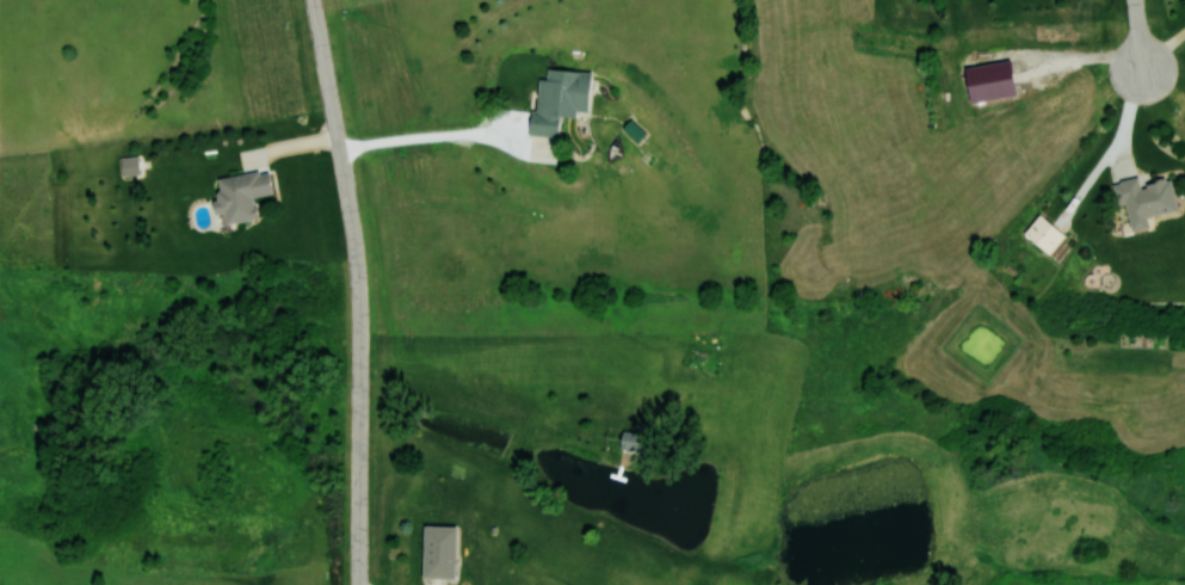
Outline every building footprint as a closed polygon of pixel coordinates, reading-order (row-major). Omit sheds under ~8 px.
[(958,65),(963,102),(1010,96),(1006,60),(958,65)] [(530,78),(527,135),(550,137),(552,114),(588,116),(591,72),(542,70),(542,79),(530,78)] [(117,176),(137,176),(136,156),(117,157),(117,176)] [(250,219),(247,197),(269,194),(266,170),(210,179),(218,224),(250,219)] [(1107,183),(1112,206),(1120,205),(1126,232),(1143,229),(1141,217),(1173,211),(1167,178),(1135,184),(1134,178),(1107,183)] [(452,526),(418,526),(418,578),(452,578),(452,526)]
